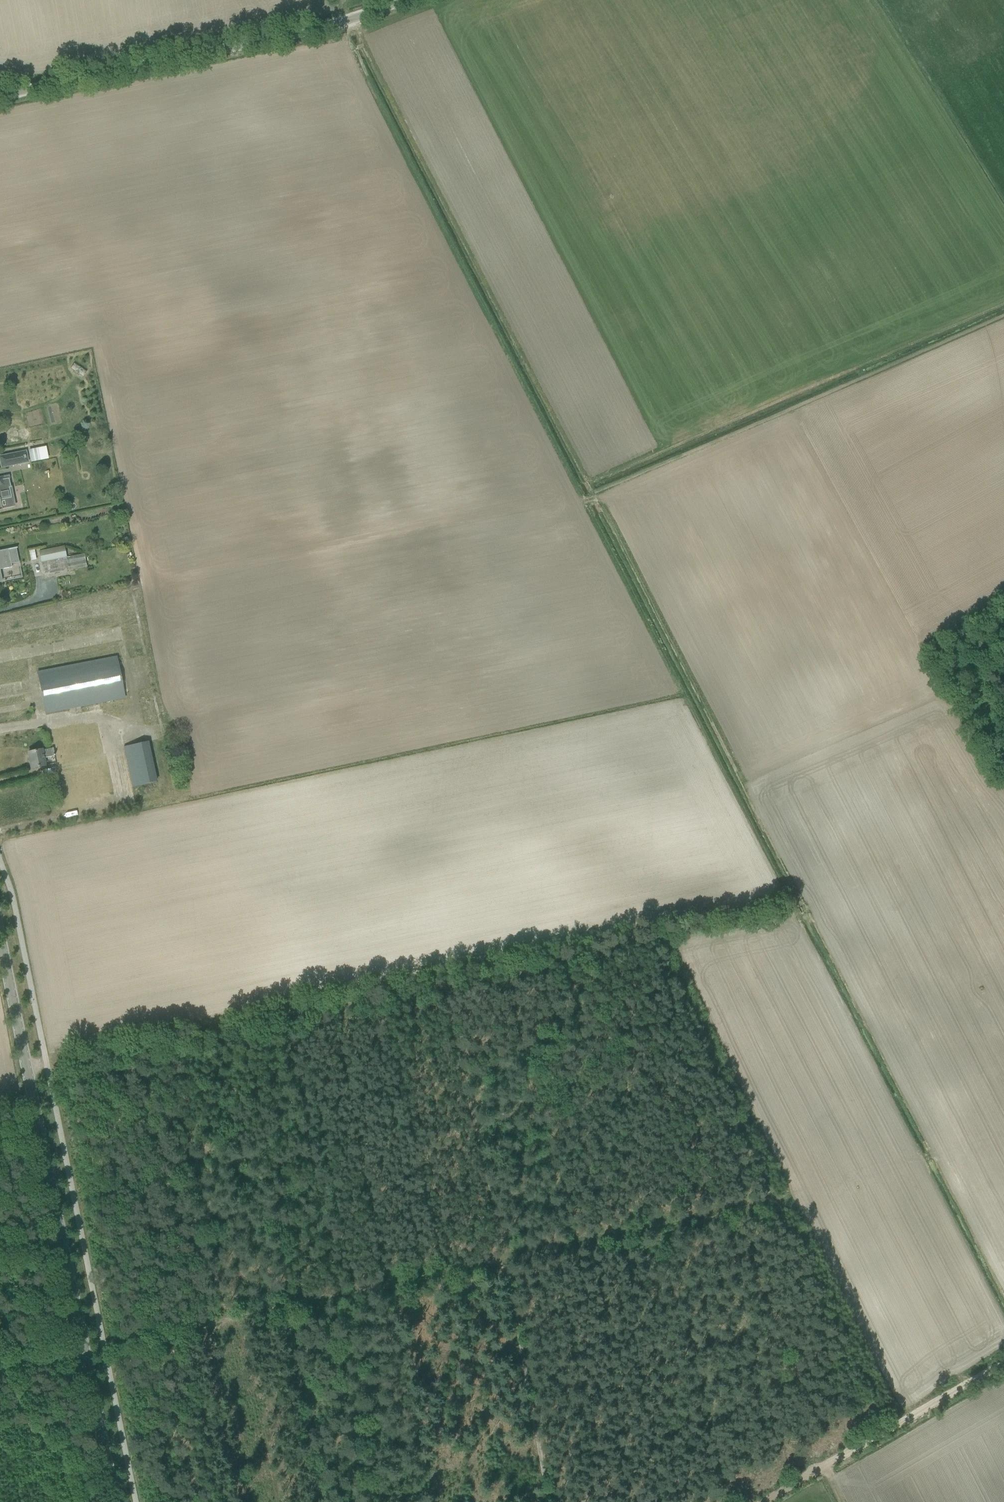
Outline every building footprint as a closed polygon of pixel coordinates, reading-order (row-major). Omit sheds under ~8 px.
[(8,455),(10,466),(28,462),(26,451),(8,455)] [(9,488),(11,488),(9,478),(3,479),(3,477),(0,478),(0,510),(2,510),(0,500),(11,498),(9,488)] [(12,567),(11,564),(18,563),(16,549),(17,548),(17,547),(0,551),(0,570),(12,567)] [(86,567),(84,554),(65,558),(63,547),(39,551),(41,563),(43,575),(86,567)] [(37,672),(45,714),(124,698),(116,657),(37,672)] [(45,766),(43,758),(54,756),(63,803),(99,795),(85,725),(59,730),(49,732),(52,748),(42,750),(41,750),(28,753),(31,769),(45,766)] [(157,782),(148,742),(123,747),(134,798),(159,793),(157,782)]
